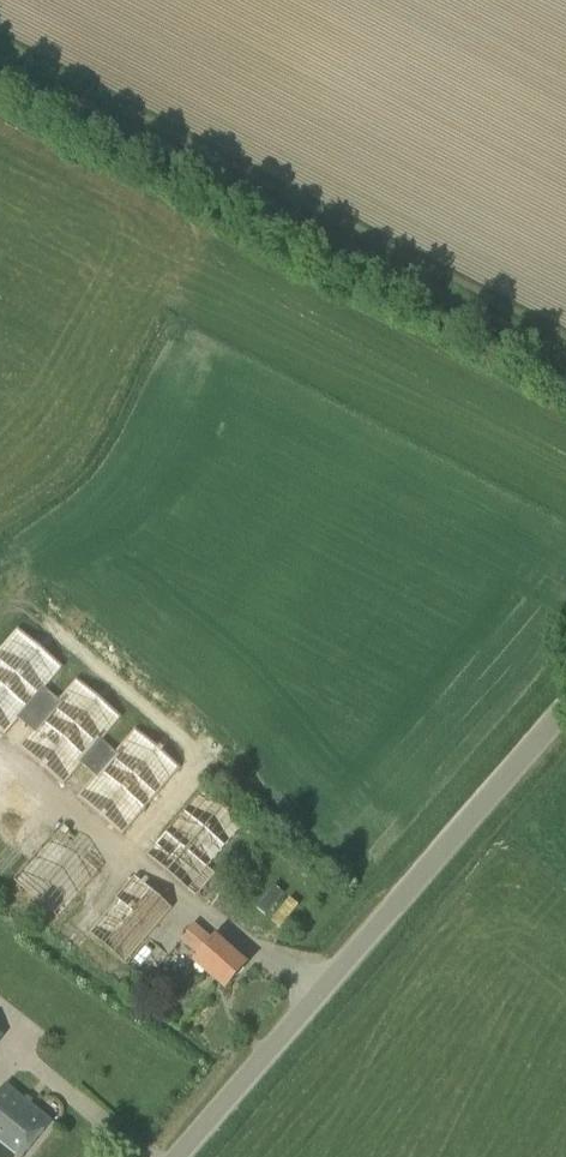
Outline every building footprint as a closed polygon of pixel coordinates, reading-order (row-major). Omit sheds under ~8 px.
[(44,688),(61,668),(16,629),(0,648),(0,730),(5,734),(18,719),(32,730),(19,746),(63,784),(81,764),(94,775),(77,796),(122,834),(178,768),(133,730),(115,752),(101,740),(120,718),(75,680),(57,700),(44,688)] [(60,919),(99,873),(52,833),(13,878),(60,919)] [(199,877),(169,852),(117,913),(148,938),(199,877)] [(213,941),(194,924),(179,941),(198,958),(195,962),(225,988),(244,965),(214,939),(213,941)] [(150,939),(134,963),(148,972),(164,948),(150,939)] [(11,1155),(14,1156),(24,1156),(52,1123),(7,1086),(0,1095),(0,1146),(11,1155)] [(11,1155),(0,1146),(0,1156),(9,1156),(11,1155)]
